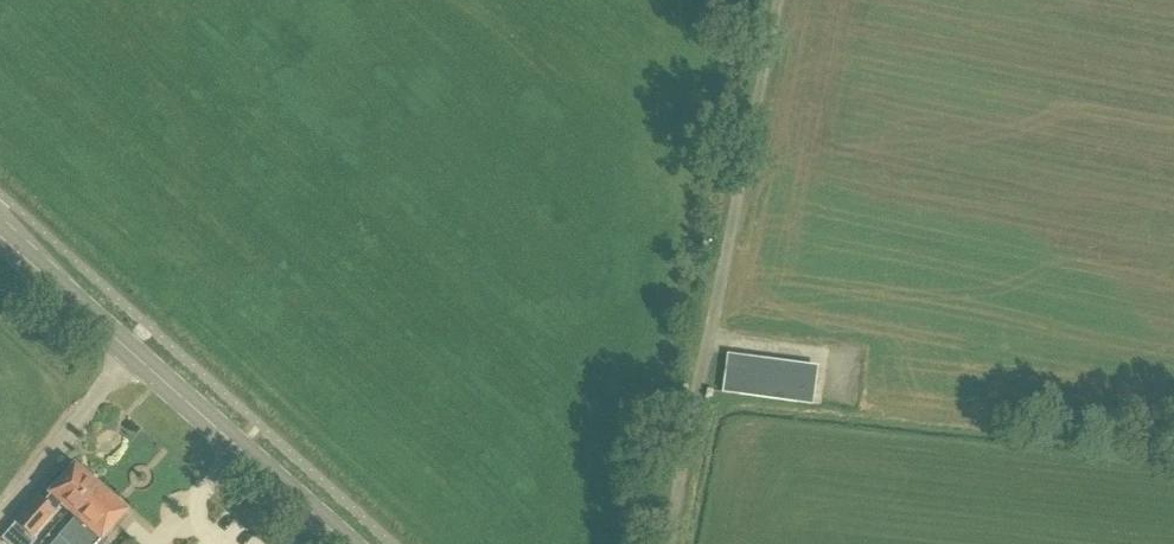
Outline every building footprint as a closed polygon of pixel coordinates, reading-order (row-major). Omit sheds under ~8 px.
[(814,405),(819,366),(729,354),(724,393),(814,405)] [(68,511),(93,483),(92,482),(95,473),(85,464),(76,468),(73,466),(62,479),(55,473),(13,523),(32,539),(44,524),(61,505),(68,511)] [(68,511),(74,517),(57,536),(66,543),(104,543),(100,539),(125,511),(93,483),(68,511)]
